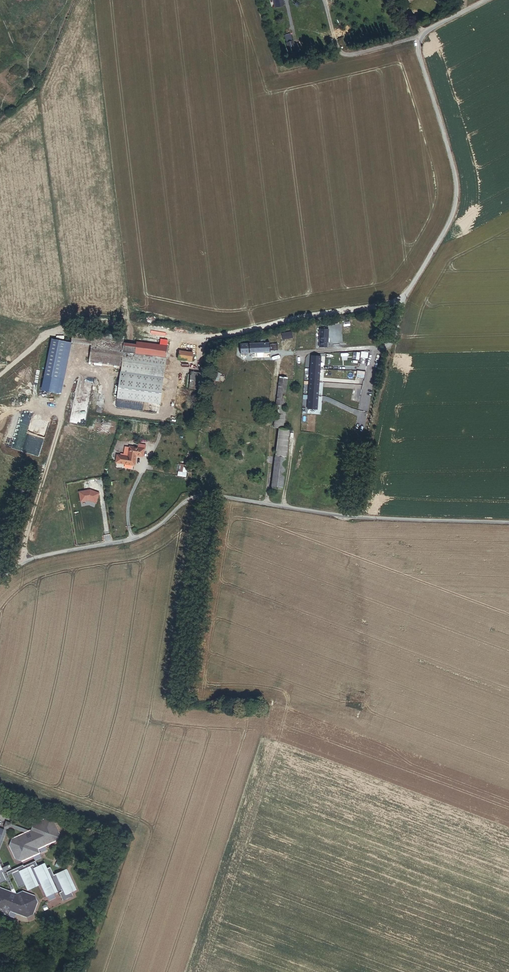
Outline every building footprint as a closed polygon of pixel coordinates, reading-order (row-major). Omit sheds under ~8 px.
[(93,345),(91,361),(123,366),(166,371),(170,346),(140,342),(138,353),(107,349),(109,333),(75,329),(73,342),(93,345)] [(140,338),(109,333),(107,349),(138,353),(140,342),(140,338)] [(242,344),(242,353),(276,352),(275,343),(242,344)] [(210,346),(200,345),(198,357),(208,358),(210,346)] [(182,350),(181,359),(194,361),(195,352),(182,350)] [(309,409),(318,410),(323,356),(314,355),(309,409)] [(165,376),(166,371),(123,366),(122,371),(165,376)] [(193,372),(191,388),(204,390),(206,374),(193,372)] [(277,409),(286,410),(287,397),(286,397),(288,378),(281,377),(277,409)] [(276,457),(288,458),(291,430),(286,430),(288,411),(286,410),(277,409),(274,428),(280,429),(276,457)] [(120,456),(119,462),(136,466),(138,455),(144,456),(145,450),(132,447),(130,458),(120,456)] [(284,489),(288,458),(276,457),(272,488),(284,489)] [(190,465),(182,463),(180,475),(188,477),(190,465)] [(0,851),(8,829),(11,830),(12,828),(25,832),(25,833),(13,839),(10,846),(16,859),(23,861),(41,853),(39,849),(58,841),(60,834),(55,821),(48,818),(34,824),(32,830),(31,831),(13,824),(7,821),(5,828),(0,842),(0,851)] [(9,882),(13,892),(0,888),(0,912),(9,916),(11,911),(28,918),(34,915),(39,902),(36,896),(24,891),(17,894),(9,875),(7,872),(0,856),(0,864),(9,882)] [(7,872),(9,875),(13,873),(19,888),(28,884),(28,883),(29,883),(32,889),(39,885),(43,883),(43,884),(42,885),(47,897),(62,890),(63,891),(60,893),(64,901),(75,896),(73,892),(77,890),(67,869),(55,875),(51,867),(48,869),(45,863),(39,866),(36,861),(25,866),(24,865),(7,872)] [(9,882),(0,864),(0,886),(9,882)]
